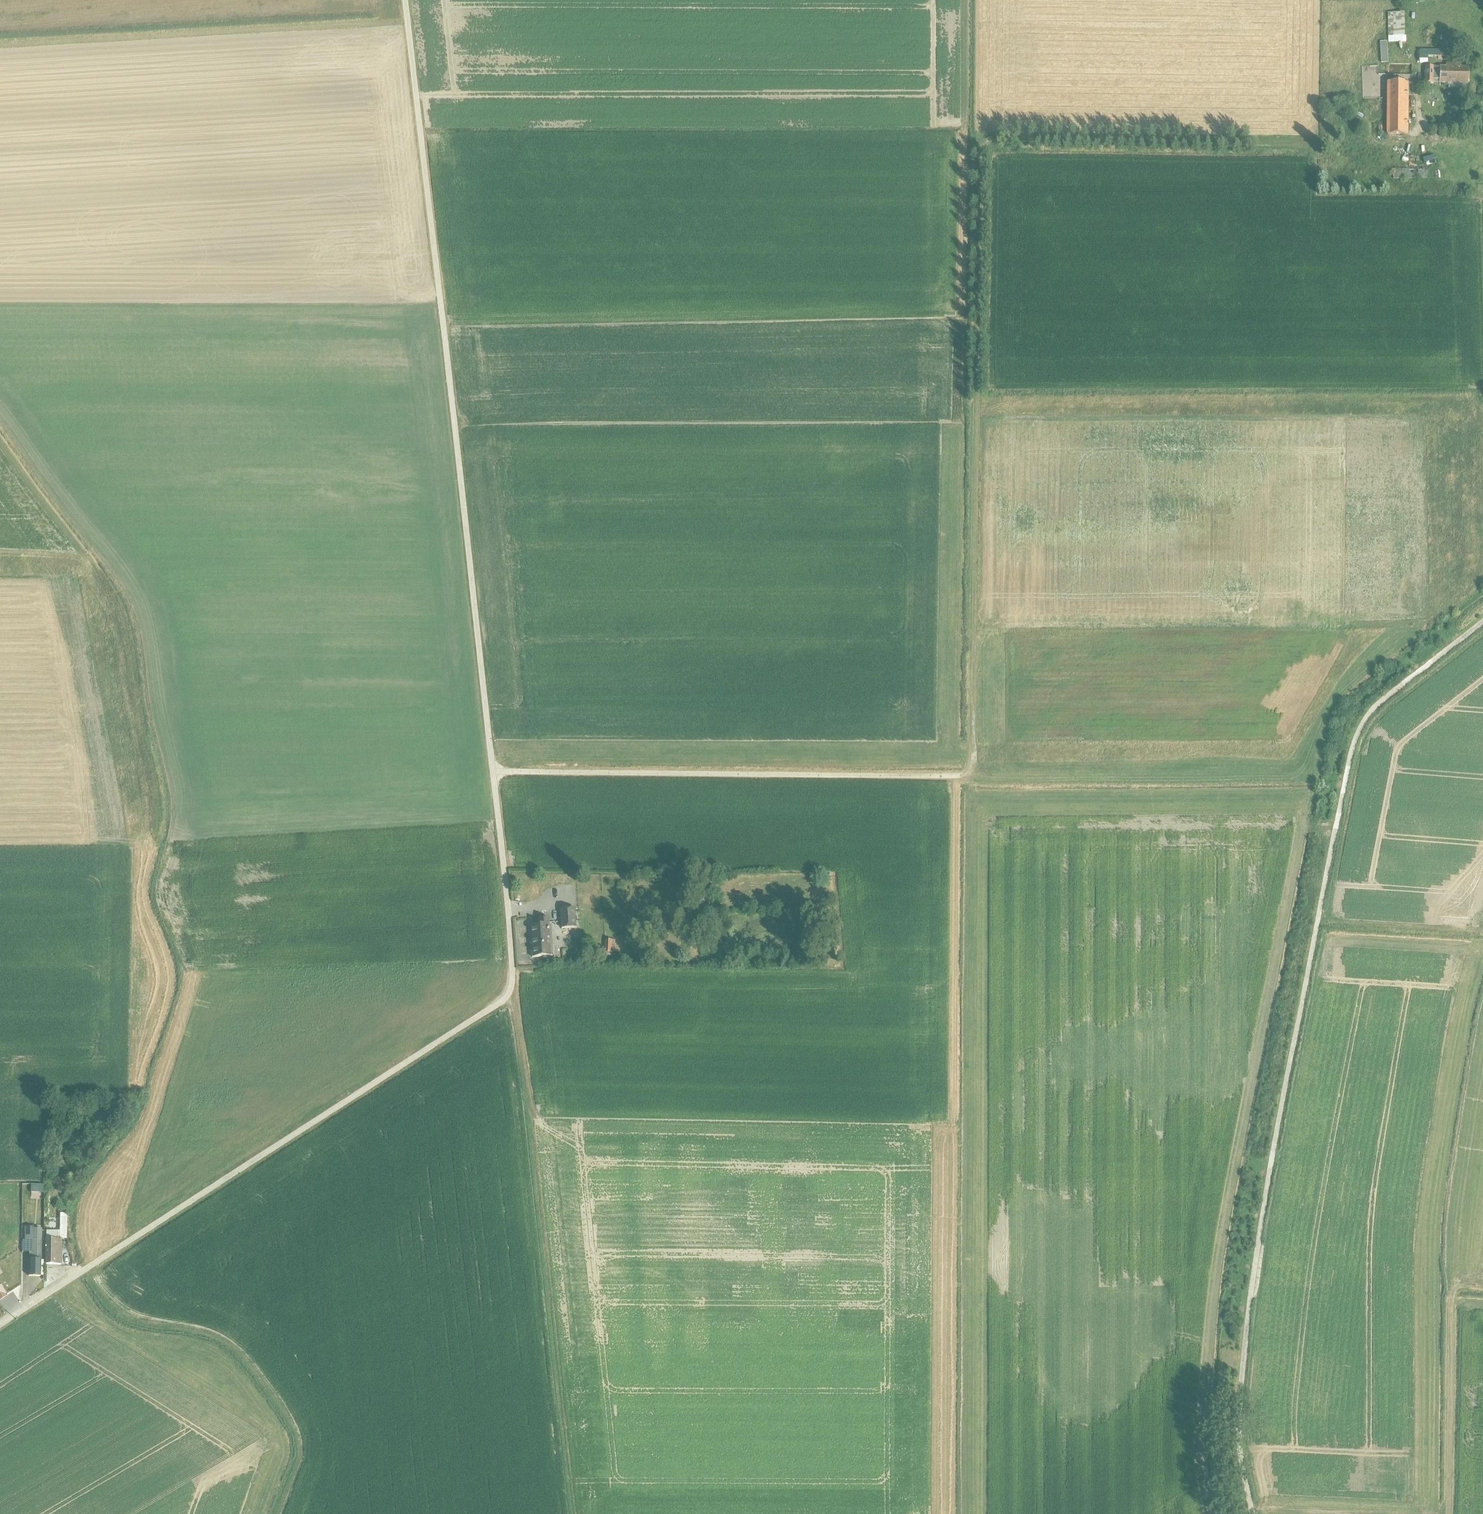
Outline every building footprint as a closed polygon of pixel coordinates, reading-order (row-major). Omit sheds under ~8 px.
[(1404,13),(1388,14),(1388,42),(1406,43),(1406,36),(1404,36),(1404,13)] [(1380,55),(1388,55),(1386,33),(1378,34),(1380,55)] [(1419,49),(1419,64),(1428,64),(1428,56),(1450,56),(1451,50),(1419,49)] [(1423,67),(1423,71),(1425,71),(1425,83),(1434,83),(1469,84),(1469,68),(1462,68),(1462,63),(1446,63),(1446,67),(1425,66),(1425,67),(1423,67)] [(1406,83),(1387,83),(1386,136),(1408,136),(1408,125),(1407,125),(1407,123),(1408,123),(1408,96),(1407,96),(1407,94),(1408,94),(1408,84),(1406,84),(1406,83)] [(576,908),(560,909),(562,929),(577,928),(576,908)] [(534,946),(532,946),(533,958),(554,956),(552,925),(550,925),(550,918),(539,919),(539,925),(532,926),(534,946)] [(598,950),(597,955),(604,955),(604,953),(612,953),(612,949),(615,949),(615,941),(605,940),(605,949),(598,950)] [(80,1106),(71,1108),(73,1118),(83,1116),(80,1106)] [(93,1136),(91,1141),(95,1143),(92,1151),(99,1154),(104,1140),(98,1138),(93,1136)] [(31,1184),(31,1192),(43,1193),(44,1185),(31,1184)] [(60,1231),(46,1231),(46,1264),(61,1265),(62,1239),(64,1239),(67,1239),(67,1213),(60,1214),(60,1231)] [(24,1240),(22,1240),(22,1244),(22,1252),(26,1252),(29,1252),(29,1276),(40,1276),(44,1276),(44,1260),(41,1260),(42,1260),(42,1229),(33,1229),(33,1227),(25,1227),(24,1240)]
